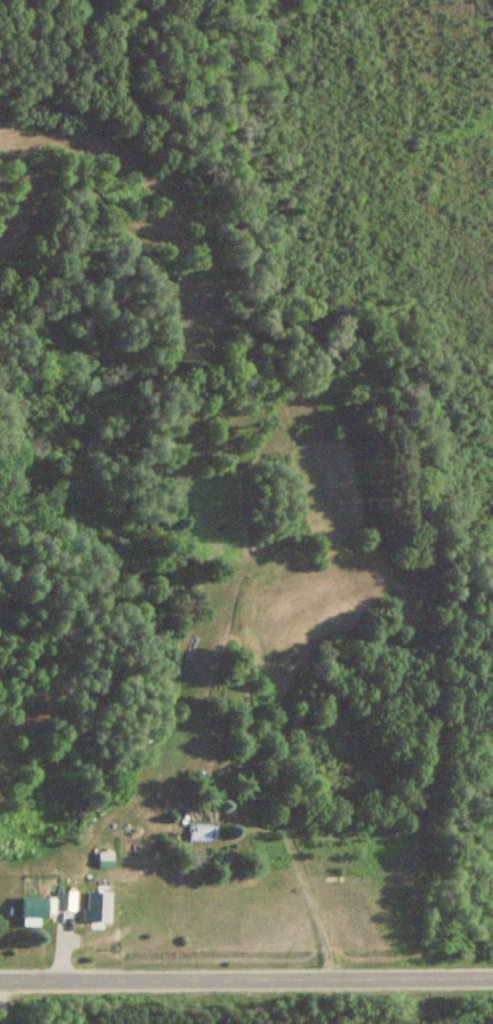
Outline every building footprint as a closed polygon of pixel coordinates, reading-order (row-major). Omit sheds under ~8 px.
[(56,910),(73,910),(73,894),(56,894),(56,910)] [(39,927),(39,919),(49,919),(49,899),(22,899),(22,927),(39,927)]
